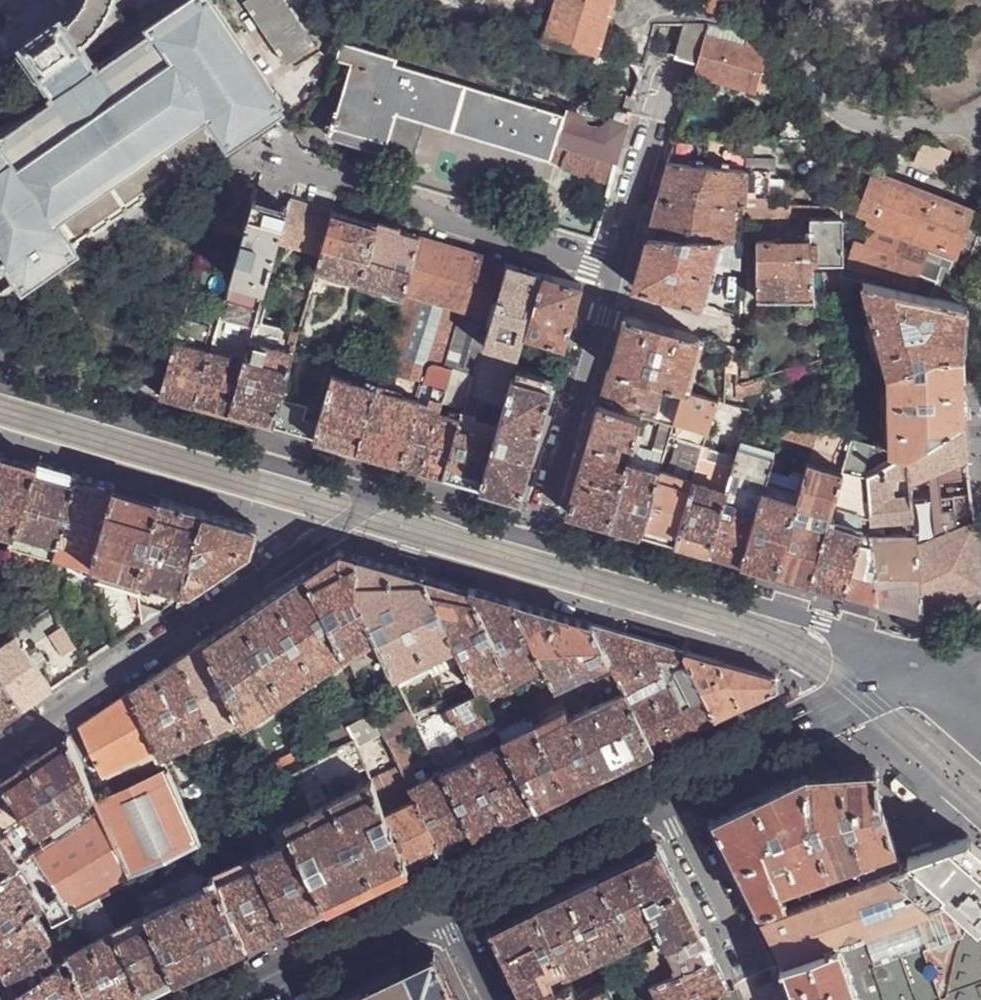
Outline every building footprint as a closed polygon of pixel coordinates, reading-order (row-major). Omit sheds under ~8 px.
[(156,25),(155,23),(150,27),(151,29),(100,63),(98,60),(94,62),(81,43),(83,42),(81,39),(66,18),(63,19),(60,21),(59,19),(53,24),(54,26),(31,41),(30,40),(24,44),(25,46),(21,49),(19,50),(35,74),(36,73),(48,91),(45,93),(48,96),(0,128),(0,249),(1,250),(0,252),(4,258),(7,256),(21,275),(20,276),(24,283),(30,278),(29,276),(68,250),(69,252),(75,247),(71,241),(69,242),(55,222),(57,221),(54,216),(208,112),(211,116),(213,117),(225,136),(225,138),(228,143),(234,139),(233,137),(273,110),(274,112),(279,108),(276,103),(279,101),(275,95),(273,96),(209,2),(211,1),(210,0),(193,0),(156,25)] [(63,19),(55,6),(51,0),(40,0),(34,0),(24,7),(11,16),(13,18),(7,21),(5,23),(5,26),(10,35),(16,47),(18,47),(21,49),(25,46),(24,44),(30,40),(31,41),(54,26),(53,24),(59,19),(60,21),(63,19)] [(77,5),(66,18),(81,39),(83,38),(96,23),(106,5),(108,0),(80,0),(77,5)] [(286,64),(308,50),(274,0),(247,0),(244,2),(286,64)] [(554,8),(548,27),(545,36),(598,51),(613,0),(556,0),(554,8)] [(554,8),(556,0),(550,0),(548,7),(554,8)] [(692,5),(715,10),(717,0),(693,0),(692,5)] [(534,22),(548,27),(554,8),(548,7),(539,4),(534,22)] [(700,64),(710,26),(684,24),(676,56),(698,63),(700,64)] [(700,64),(698,63),(697,69),(759,88),(763,74),(767,62),(754,37),(710,26),(700,64)] [(629,31),(621,58),(641,67),(650,36),(629,31)] [(330,127),(343,130),(368,50),(340,41),(335,59),(336,60),(346,63),(349,63),(334,115),(331,114),(330,121),(332,121),(330,127)] [(556,142),(564,114),(395,65),(397,57),(368,50),(343,130),(387,144),(385,149),(402,154),(412,119),(511,149),(551,160),(556,142)] [(776,80),(767,62),(763,74),(776,80)] [(567,107),(564,114),(556,142),(569,146),(617,160),(627,123),(611,117),(606,123),(598,125),(590,124),(577,112),(578,110),(567,107)] [(805,138),(795,119),(789,122),(782,130),(782,137),(805,138)] [(329,132),(341,137),(343,130),(330,127),(329,132)] [(343,130),(341,137),(385,149),(387,144),(343,130)] [(950,152),(922,140),(914,160),(942,172),(950,152)] [(617,160),(569,146),(562,168),(610,182),(617,160)] [(744,203),(768,203),(770,168),(775,168),(776,155),(729,151),(728,159),(728,165),(747,166),(746,201),(733,201),(731,238),(742,239),(744,215),(744,203)] [(747,166),(728,165),(728,159),(722,159),(721,164),(701,163),(702,157),(695,156),(695,162),(689,162),(689,156),(672,155),(657,203),(649,233),(731,238),(733,201),(746,201),(747,166)] [(222,178),(210,223),(244,233),(254,197),(257,188),(241,184),(222,178)] [(934,295),(966,212),(886,181),(885,183),(872,178),(858,212),(871,217),(871,219),(901,231),(893,253),(857,240),(847,265),(934,295)] [(254,329),(280,240),(289,207),(270,202),(254,197),(244,233),(220,319),(248,327),(254,329)] [(314,205),(292,198),(289,207),(280,240),(322,252),(334,211),(314,205)] [(806,217),(806,203),(768,203),(744,203),(744,215),(806,217)] [(843,261),(840,204),(831,204),(831,217),(811,217),(810,241),(757,240),(758,298),(814,298),(814,260),(843,261)] [(362,219),(334,211),(322,252),(311,292),(324,296),(331,272),(404,292),(405,289),(421,236),(362,219)] [(731,238),(649,233),(638,268),(634,284),(700,304),(713,261),(741,269),(742,239),(731,238)] [(206,236),(205,242),(211,244),(213,237),(206,236)] [(507,262),(421,236),(405,289),(491,316),(507,262)] [(544,273),(507,262),(491,316),(483,343),(520,354),(523,343),(526,332),(544,273)] [(583,284),(544,273),(526,332),(540,336),(550,338),(565,343),(574,314),(583,284)] [(854,279),(844,277),(826,278),(826,292),(854,292),(854,279)] [(965,303),(864,281),(889,373),(962,354),(963,330),(965,303)] [(491,316),(405,289),(404,292),(402,304),(376,385),(419,399),(421,394),(433,397),(436,385),(423,381),(429,365),(433,363),(436,363),(452,368),(443,400),(441,399),(441,402),(464,408),(474,374),(483,343),(491,316)] [(661,381),(682,387),(684,387),(698,334),(625,313),(617,340),(610,366),(661,381)] [(182,319),(160,395),(177,400),(196,405),(211,353),(204,351),(210,327),(182,319)] [(248,327),(220,319),(211,353),(239,360),(248,327)] [(540,336),(526,332),(523,343),(532,346),(538,343),(540,336)] [(562,354),(565,343),(550,338),(549,345),(552,351),(562,354)] [(738,345),(724,341),(724,372),(737,373),(738,345)] [(280,398),(294,352),(249,343),(244,362),(229,414),(250,420),(272,426),(280,398)] [(211,353),(196,405),(213,410),(229,414),(244,362),(239,360),(211,353)] [(963,385),(962,354),(889,373),(887,452),(890,453),(896,448),(963,419),(963,385)] [(818,372),(815,360),(799,364),(795,378),(818,372)] [(433,397),(441,399),(443,400),(452,368),(436,363),(433,363),(429,365),(423,381),(436,385),(433,397)] [(605,382),(601,396),(652,412),(658,394),(661,381),(610,366),(605,382)] [(555,378),(516,367),(514,372),(513,377),(552,387),(555,378)] [(376,385),(335,371),(319,422),(314,439),(335,445),(357,451),(376,385)] [(768,386),(765,373),(737,380),(735,381),(739,394),(768,386)] [(510,384),(474,374),(464,408),(444,476),(460,480),(480,487),(498,425),(479,420),(485,401),(504,407),(510,384)] [(552,387),(513,377),(510,384),(504,407),(498,425),(480,487),(499,492),(519,498),(552,387)] [(419,399),(376,385),(357,451),(378,457),(400,463),(419,400),(419,399)] [(673,418),(673,420),(707,429),(712,412),(717,397),(684,387),(682,387),(673,418)] [(658,394),(652,412),(666,416),(671,398),(658,394)] [(420,469),(441,402),(441,399),(433,397),(429,409),(423,408),(425,403),(419,400),(400,463),(412,467),(420,469)] [(723,398),(717,397),(712,412),(745,422),(750,407),(723,398)] [(307,405),(280,398),(272,426),(286,431),(314,439),(319,422),(304,417),(307,405)] [(444,476),(464,408),(441,402),(420,469),(435,473),(444,476)] [(619,441),(630,444),(638,416),(599,404),(591,429),(587,442),(617,451),(619,441)] [(745,422),(712,412),(707,429),(703,444),(693,479),(726,488),(739,444),(745,422)] [(815,438),(818,429),(785,416),(781,427),(815,438)] [(966,437),(963,419),(896,448),(902,484),(968,460),(966,437)] [(841,471),(851,440),(839,437),(818,429),(815,438),(808,461),(841,471)] [(659,470),(641,532),(659,538),(674,542),(693,479),(703,444),(678,437),(668,472),(659,470)] [(613,462),(625,465),(626,460),(629,448),(630,444),(619,441),(617,451),(613,462)] [(592,519),(608,524),(625,465),(613,462),(617,451),(587,442),(567,511),(592,519)] [(764,489),(774,454),(739,444),(726,488),(707,552),(727,558),(742,562),(764,489)] [(629,448),(626,460),(659,470),(662,458),(629,448)] [(902,484),(896,448),(890,453),(860,476),(866,525),(908,523),(902,484)] [(0,466),(0,527),(14,531),(37,461),(22,456),(5,452),(0,466)] [(628,529),(641,532),(659,470),(626,460),(625,465),(608,524),(628,529)] [(902,484),(908,523),(911,536),(922,615),(924,616),(958,598),(980,585),(980,584),(968,460),(902,484)] [(14,531),(6,555),(53,570),(53,568),(77,473),(54,466),(37,461),(14,531)] [(841,471),(808,461),(797,498),(775,572),(793,577),(809,582),(828,519),(841,471)] [(96,580),(92,565),(115,484),(93,478),(77,473),(53,568),(96,580)] [(726,488),(693,479),(674,542),(691,547),(707,552),(726,488)] [(138,580),(139,574),(161,498),(136,490),(115,484),(92,565),(96,580),(107,618),(114,642),(129,631),(144,621),(141,601),(138,580)] [(797,498),(764,489),(742,562),(759,567),(775,572),(797,498)] [(182,587),(205,510),(181,503),(161,498),(139,574),(182,587)] [(234,519),(205,510),(182,587),(179,597),(252,548),(258,526),(234,519)] [(861,529),(828,519),(809,582),(825,587),(844,592),(860,532),(861,529)] [(867,534),(860,532),(844,592),(863,598),(875,601),(867,534)] [(911,536),(867,534),(875,601),(898,608),(922,615),(911,536)] [(339,549),(306,571),(346,654),(376,633),(355,591),(357,554),(346,551),(339,549)] [(375,559),(357,554),(355,591),(376,633),(383,649),(395,672),(425,657),(456,642),(422,573),(414,570),(375,559)] [(269,596),(240,616),(257,641),(285,694),(299,684),(346,654),(306,571),(269,596)] [(478,685),(509,669),(469,587),(449,581),(422,573),(456,642),(476,682),(478,685)] [(512,676),(544,662),(513,600),(489,593),(469,587),(509,669),(512,676)] [(587,668),(608,658),(590,622),(549,610),(513,600),(544,662),(555,684),(587,668)] [(36,618),(57,605),(55,601),(34,615),(36,618)] [(144,621),(164,608),(141,601),(144,621)] [(70,671),(88,659),(70,631),(62,619),(57,605),(36,618),(34,615),(16,628),(54,682),(70,671)] [(23,703),(38,693),(54,682),(16,628),(13,623),(0,606),(0,671),(23,703)] [(217,632),(205,640),(239,714),(243,722),(285,694),(257,641),(240,616),(217,632)] [(88,659),(114,642),(107,618),(70,631),(88,659)] [(715,717),(684,649),(665,643),(618,630),(590,622),(608,658),(613,668),(625,691),(653,747),(686,731),(715,717)] [(383,649),(376,633),(346,654),(354,670),(383,649)] [(190,650),(181,656),(213,727),(239,714),(205,640),(190,650)] [(446,697),(476,682),(456,642),(425,657),(395,672),(411,707),(418,721),(448,706),(450,705),(446,697)] [(712,657),(684,649),(715,717),(746,702),(776,688),(775,675),(712,657)] [(165,667),(157,672),(187,740),(213,727),(181,656),(165,667)] [(592,678),(613,668),(608,658),(587,668),(592,678)] [(606,700),(625,691),(613,668),(592,678),(560,694),(561,697),(566,708),(569,712),(603,696),(606,700)] [(1,718),(23,703),(0,671),(0,719),(1,718)] [(142,682),(130,690),(156,745),(159,754),(187,740),(157,672),(142,682)] [(450,705),(480,691),(478,685),(476,682),(446,697),(450,705)] [(504,704),(521,695),(515,682),(484,697),(496,723),(510,716),(504,704)] [(530,712),(561,697),(560,694),(556,686),(524,701),(530,712)] [(80,725),(100,772),(156,745),(130,690),(102,709),(80,725)] [(467,743),(498,728),(496,723),(484,697),(480,691),(450,705),(448,706),(467,743)] [(628,759),(653,747),(625,691),(606,700),(571,718),(599,773),(628,759)] [(535,723),(566,708),(561,697),(530,712),(530,714),(535,723)] [(467,743),(448,706),(418,721),(442,771),(473,757),(467,743)] [(396,732),(418,721),(411,707),(380,723),(383,731),(386,736),(396,732)] [(587,779),(599,773),(571,718),(569,712),(566,708),(535,723),(566,789),(587,779)] [(354,737),(358,744),(383,731),(380,723),(374,711),(350,725),(349,725),(354,737)] [(327,750),(354,737),(349,725),(350,725),(343,712),(315,726),(327,750)] [(504,738),(535,723),(530,714),(499,729),(504,738)] [(553,795),(566,789),(535,723),(504,738),(505,742),(536,804),(553,795)] [(420,781),(396,732),(386,736),(407,780),(410,786),(420,781)] [(46,747),(30,758),(66,812),(93,794),(66,734),(46,747)] [(305,762),(270,781),(275,793),(281,805),(350,772),(366,764),(358,744),(354,737),(327,750),(305,762)] [(525,809),(536,804),(505,742),(473,757),(504,819),(525,809)] [(159,754),(156,745),(100,772),(104,781),(152,757),(159,754)] [(266,773),(270,781),(305,762),(297,749),(262,764),(266,773)] [(159,754),(152,757),(156,765),(163,762),(159,754)] [(491,826),(504,819),(473,757),(442,771),(472,835),(491,826)] [(2,777),(25,813),(36,832),(66,812),(30,758),(13,769),(2,777)] [(350,772),(357,785),(372,778),(371,774),(366,764),(350,772)] [(841,768),(804,771),(826,871),(851,862),(894,848),(877,796),(875,766),(850,768),(841,768)] [(170,856),(200,842),(186,810),(166,767),(96,801),(100,808),(129,874),(170,856)] [(472,835),(442,771),(420,781),(410,786),(416,798),(441,850),(459,841),(472,835)] [(710,817),(757,911),(784,901),(779,888),(805,879),(826,871),(804,771),(787,779),(743,800),(718,813),(710,817)] [(372,778),(374,783),(380,781),(376,772),(371,774),(372,778)] [(260,799),(275,793),(270,781),(266,773),(251,780),(260,799)] [(16,819),(25,813),(2,777),(0,779),(0,796),(16,819)] [(390,875),(408,866),(386,812),(378,794),(374,783),(372,778),(357,785),(288,820),(295,837),(326,906),(343,897),(390,875)] [(386,812),(416,798),(410,786),(407,780),(378,794),(386,812)] [(232,845),(247,839),(225,792),(213,797),(186,810),(200,842),(207,857),(223,849),(205,812),(214,808),(232,845)] [(40,838),(43,844),(100,808),(96,801),(93,794),(66,812),(36,832),(40,838)] [(441,850),(416,798),(386,812),(408,866),(428,856),(441,850)] [(99,896),(131,880),(131,878),(129,874),(100,808),(43,844),(33,851),(21,859),(19,861),(45,899),(54,919),(76,907),(99,896)] [(19,861),(21,859),(1,830),(0,830),(0,873),(19,861)] [(966,834),(921,851),(907,856),(980,923),(980,848),(966,834)] [(305,916),(326,906),(295,837),(254,855),(286,925),(305,916)] [(30,845),(33,851),(43,844),(40,838),(30,845)] [(658,931),(663,941),(698,927),(689,908),(657,843),(642,850),(625,858),(655,922),(659,930),(658,931)] [(898,859),(894,848),(851,862),(859,884),(901,868),(898,859)] [(264,936),(286,925),(254,855),(214,873),(216,878),(247,944),(264,936)] [(787,910),(784,901),(757,911),(782,963),(794,995),(790,996),(791,999),(980,999),(980,923),(907,856),(898,859),(901,868),(859,884),(787,910)] [(610,866),(596,872),(626,935),(655,922),(625,858),(610,866)] [(33,907),(45,899),(19,861),(0,873),(0,930),(33,907)] [(131,880),(135,889),(149,883),(144,872),(131,878),(131,880)] [(582,879),(565,887),(596,953),(627,938),(626,935),(596,872),(582,879)] [(138,894),(146,913),(185,894),(178,875),(138,894)] [(232,951),(247,944),(216,878),(185,894),(216,959),(232,951)] [(784,901),(809,892),(805,879),(779,888),(784,901)] [(546,896),(534,903),(563,964),(565,968),(596,953),(565,887),(546,896)] [(185,894),(146,913),(175,979),(196,969),(216,959),(185,894)] [(87,931),(92,940),(114,929),(99,896),(76,907),(82,919),(87,931)] [(487,925),(520,994),(552,980),(553,979),(549,970),(563,964),(534,903),(508,915),(487,925)] [(5,969),(51,935),(33,907),(0,930),(0,962),(5,969)] [(54,919),(59,930),(82,919),(76,907),(54,919)] [(168,983),(175,979),(146,913),(114,929),(144,994),(168,983)] [(655,922),(626,935),(627,938),(630,944),(658,931),(659,930),(655,922)] [(635,954),(639,963),(648,981),(712,955),(705,940),(698,927),(663,941),(635,954)] [(114,929),(92,940),(67,952),(68,954),(89,999),(132,999),(133,999),(144,994),(114,929)] [(19,990),(68,954),(67,952),(63,943),(57,931),(51,935),(5,969),(11,979),(19,990)] [(63,943),(67,952),(92,940),(87,931),(63,943)] [(658,931),(630,944),(635,954),(663,941),(658,931)] [(409,964),(426,999),(458,999),(435,951),(417,960),(409,964)] [(68,954),(19,990),(26,999),(89,999),(68,954)] [(648,981),(656,999),(698,999),(728,988),(728,987),(719,969),(712,955),(648,981)] [(362,987),(368,999),(426,999),(409,964),(378,979),(362,987)] [(565,968),(563,964),(549,970),(553,979),(552,980),(555,985),(569,978),(565,968)] [(622,993),(614,974),(576,992),(569,978),(555,985),(552,980),(520,994),(523,999),(606,999),(622,993)] [(334,999),(368,999),(362,987),(337,998),(334,999)] [(728,988),(698,999),(732,999),(728,988)]
